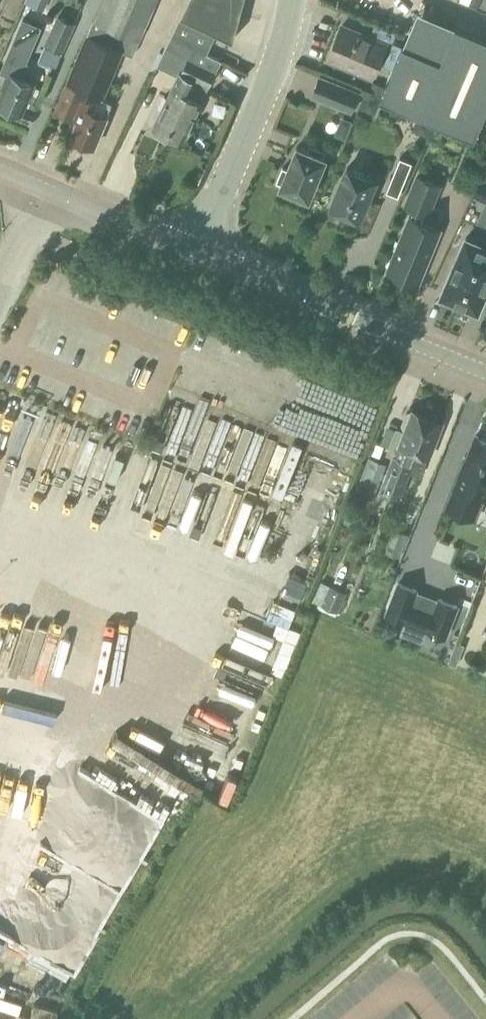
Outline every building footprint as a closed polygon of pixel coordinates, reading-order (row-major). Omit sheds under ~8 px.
[(27,2),(45,10),(49,0),(28,0),(27,2)] [(132,55),(156,0),(104,0),(88,36),(81,52),(56,111),(76,119),(75,121),(79,123),(72,138),(96,148),(114,104),(104,100),(124,51),(132,55)] [(234,37),(244,0),(187,0),(180,14),(234,37)] [(63,51),(76,23),(59,15),(46,43),(63,51)] [(0,101),(0,105),(23,114),(35,83),(22,78),(27,65),(29,61),(28,60),(42,27),(25,20),(2,73),(9,75),(8,76),(2,90),(4,91),(0,101)] [(381,98),(476,139),(485,115),(485,37),(456,24),(441,60),(404,44),(381,98)] [(386,44),(343,26),(330,58),(373,77),(386,44)] [(199,61),(204,50),(180,38),(174,49),(167,46),(158,66),(179,76),(154,127),(169,134),(189,95),(187,94),(193,79),(182,73),(190,57),(199,61)] [(189,95),(169,134),(185,142),(205,103),(202,101),(222,59),(204,50),(199,61),(190,57),(182,73),(193,79),(187,94),(189,95)] [(360,93),(321,77),(313,96),(352,112),(360,93)] [(282,187),(311,199),(327,159),(324,158),(326,153),(311,146),(309,151),(298,147),(289,171),(284,169),(278,183),(283,185),(282,187)] [(401,158),(388,192),(399,197),(413,163),(401,158)] [(349,168),(333,207),(344,212),(343,215),(358,221),(359,218),(361,219),(377,179),(349,168)] [(413,219),(411,218),(389,271),(395,273),(396,278),(410,284),(414,281),(420,283),(442,230),(422,222),(425,213),(429,215),(441,186),(419,177),(407,206),(417,210),(413,219)] [(485,202),(485,179),(483,178),(475,197),(485,202)] [(444,293),(448,295),(447,299),(460,304),(485,246),(485,239),(478,236),(475,241),(469,238),(444,293)] [(460,304),(473,310),(475,307),(479,308),(485,292),(485,246),(460,304)] [(401,444),(429,455),(442,422),(414,411),(414,412),(411,411),(407,413),(403,424),(405,428),(407,429),(406,431),(398,428),(390,447),(392,447),(390,453),(394,455),(394,453),(397,455),(401,444)] [(476,435),(463,468),(462,467),(447,505),(476,516),(484,496),(485,497),(485,439),(476,435)] [(421,476),(429,455),(401,444),(397,455),(394,453),(394,455),(380,490),(401,499),(411,472),(421,476)] [(362,485),(377,491),(387,463),(372,458),(362,485)] [(385,551),(400,557),(409,534),(394,528),(385,551)] [(263,545),(255,566),(292,580),(300,559),(263,545)] [(347,592),(331,585),(321,581),(313,601),(338,612),(347,592)] [(417,590),(399,583),(387,613),(447,636),(458,606),(440,599),(434,614),(412,605),(417,590)] [(237,598),(228,616),(260,632),(269,613),(237,598)] [(221,663),(258,663),(258,633),(221,633),(221,663)] [(169,701),(162,697),(156,709),(207,734),(219,710),(175,689),(169,701)] [(158,715),(149,733),(197,757),(201,749),(185,741),(190,731),(158,715)] [(134,768),(128,780),(147,790),(153,779),(134,768)] [(50,795),(75,801),(80,778),(68,775),(69,773),(56,770),(50,795)] [(39,792),(47,794),(51,776),(42,774),(39,792)]
